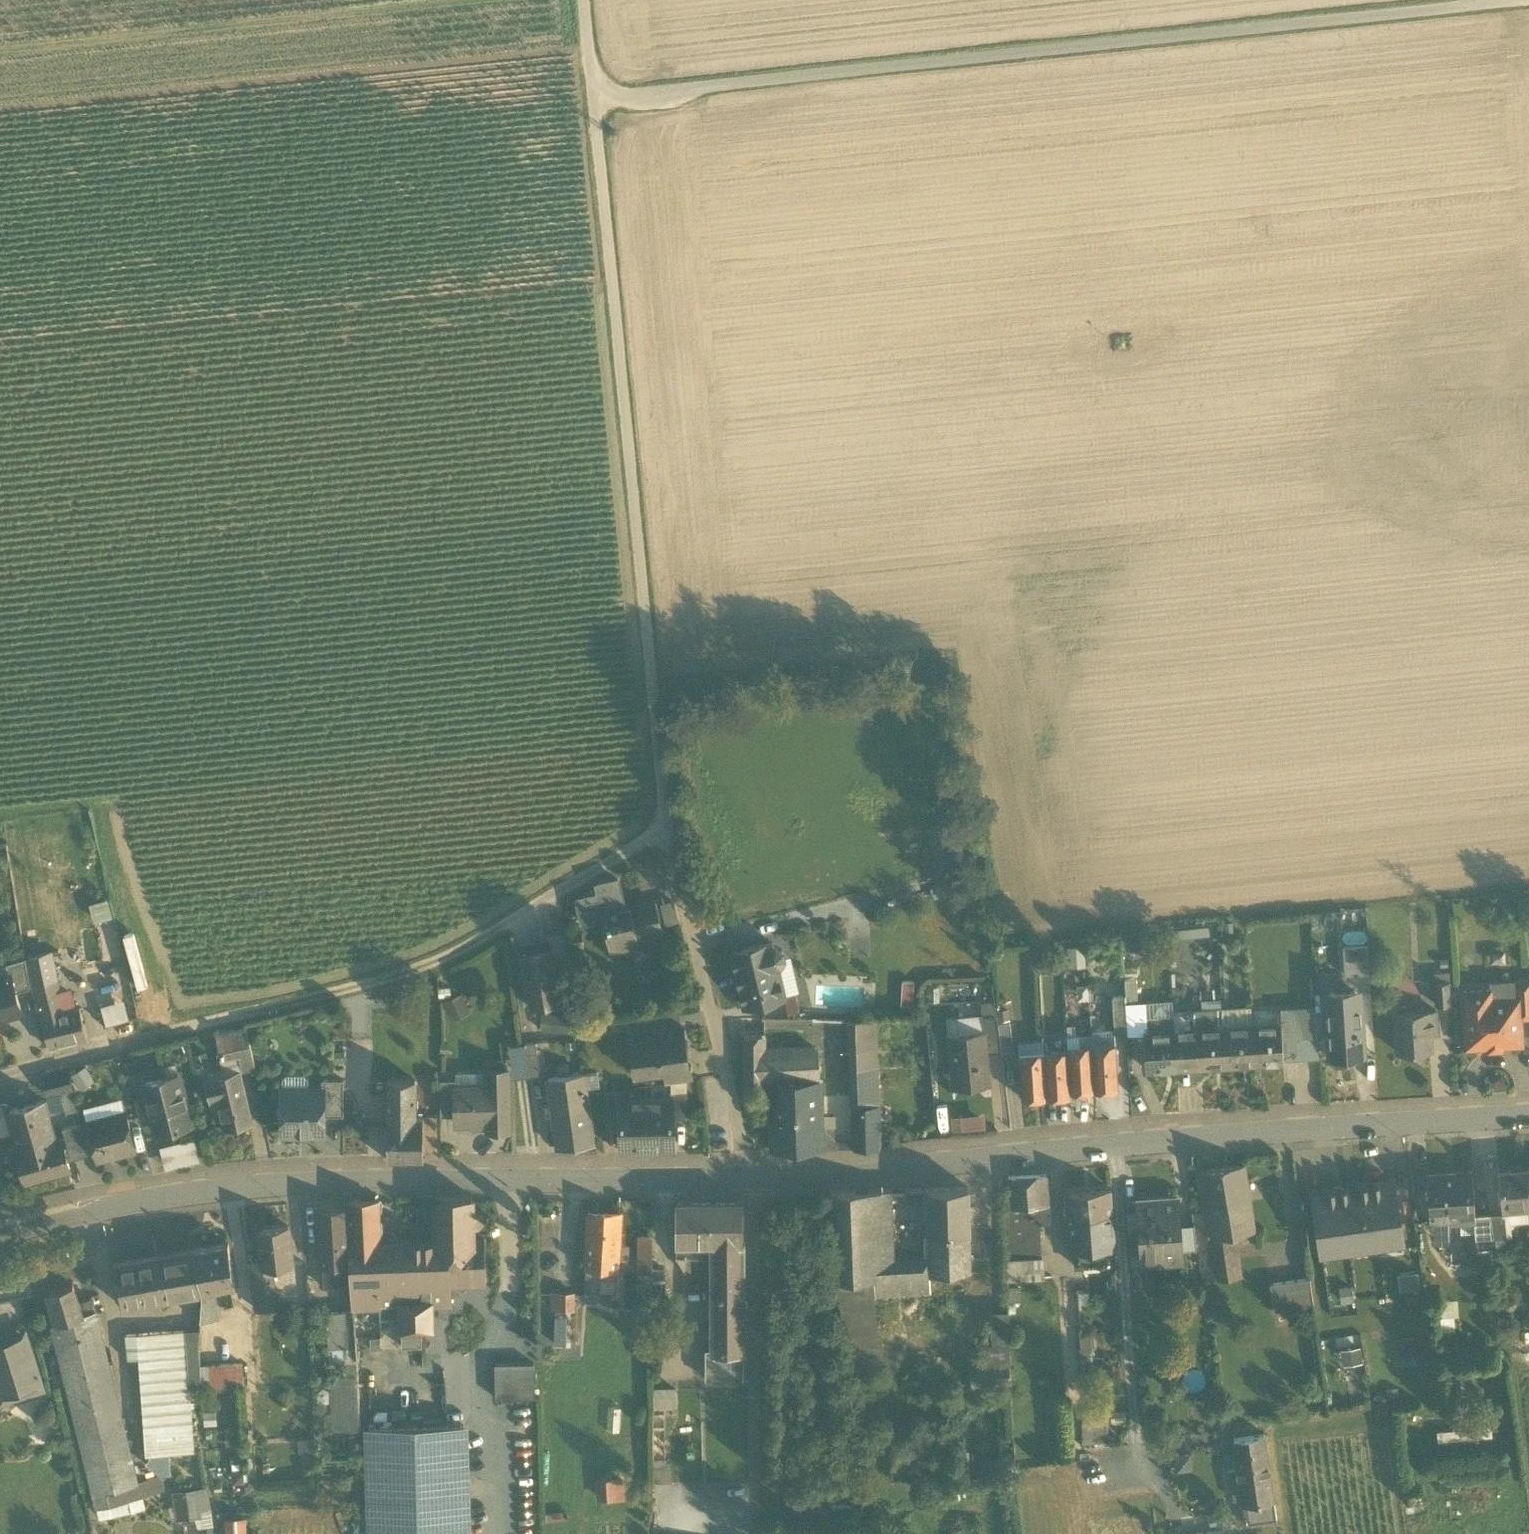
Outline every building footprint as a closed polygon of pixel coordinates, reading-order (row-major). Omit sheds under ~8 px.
[(653,899),(625,906),(618,879),(597,885),(597,886),(593,887),(591,892),(592,895),(579,898),(584,922),(605,918),(611,943),(635,937),(661,931),(653,899)] [(106,899),(88,903),(93,922),(111,918),(106,899)] [(661,903),(666,924),(678,922),(673,900),(661,903)] [(1502,903),(1499,915),(1514,919),(1517,907),(1502,903)] [(116,928),(101,930),(104,956),(120,955),(116,928)] [(549,951),(551,963),(570,960),(566,932),(545,935),(548,951),(549,951)] [(1139,932),(1121,933),(1122,950),(1140,949),(1139,932)] [(635,937),(611,943),(612,948),(636,942),(635,937)] [(732,952),(744,1006),(784,996),(779,978),(776,979),(773,965),(780,963),(784,957),(782,950),(776,947),(772,948),(771,942),(732,952)] [(1067,945),(1068,966),(1087,965),(1085,944),(1067,945)] [(27,951),(34,984),(55,979),(48,945),(27,951)] [(1369,972),(1368,945),(1342,946),(1344,974),(1369,972)] [(522,954),(525,975),(552,971),(551,963),(549,951),(548,951),(522,954)] [(790,956),(784,957),(780,963),(773,965),(776,979),(779,978),(784,996),(795,994),(799,993),(790,956)] [(11,974),(16,991),(31,988),(26,958),(7,964),(10,975),(11,974)] [(555,971),(552,971),(525,975),(530,1007),(560,1002),(555,971)] [(1433,973),(1434,983),(1448,981),(1446,971),(1433,973)] [(4,1009),(6,1015),(22,1010),(16,991),(11,974),(10,975),(0,978),(0,1011),(4,1009)] [(1125,994),(1125,1002),(1138,1002),(1136,978),(1124,978),(1125,994)] [(58,989),(55,979),(34,984),(42,1015),(63,1010),(58,989)] [(1490,980),(1490,990),(1491,1000),(1518,998),(1517,982),(1517,979),(1490,980)] [(902,980),(901,1005),(914,1005),(914,980),(902,980)] [(1434,983),(1436,1004),(1449,1003),(1448,981),(1434,983)] [(1520,1018),(1528,1017),(1528,981),(1517,982),(1518,998),(1519,998),(1520,1018)] [(71,985),(58,989),(63,1010),(76,1006),(71,985)] [(1330,1057),(1362,1055),(1359,990),(1326,992),(1330,1057)] [(1462,991),(1466,1047),(1522,1044),(1520,1018),(1519,998),(1518,998),(1491,1000),(1490,990),(1462,991)] [(443,1002),(451,1020),(469,1013),(461,994),(443,1002)] [(795,994),(784,996),(788,1014),(800,1011),(795,994)] [(1114,1028),(1114,1032),(1127,1031),(1125,1002),(1125,994),(1112,995),(1114,1028)] [(101,1005),(106,1024),(128,1018),(123,999),(101,1005)] [(1146,1016),(1174,1015),(1174,1013),(1173,1000),(1145,1002),(1146,1016)] [(982,1015),(997,1014),(995,1002),(981,1002),(982,1013),(982,1015)] [(1146,1016),(1145,1002),(1138,1002),(1125,1002),(1127,1031),(1127,1033),(1145,1032),(1147,1032),(1146,1016)] [(1222,1007),(1223,1010),(1224,1027),(1227,1027),(1227,1030),(1241,1029),(1241,1025),(1252,1025),(1251,1012),(1251,1005),(1222,1007)] [(41,1015),(49,1046),(87,1036),(79,1006),(76,1006),(63,1010),(42,1015),(41,1015)] [(1314,1008),(1280,1010),(1281,1023),(1281,1027),(1293,1027),(1293,1034),(1305,1034),(1316,1033),(1314,1008)] [(1194,1012),(1196,1032),(1213,1031),(1213,1028),(1215,1028),(1219,1023),(1218,1010),(1194,1012)] [(1223,1010),(1218,1010),(1219,1023),(1215,1028),(1224,1027),(1223,1010)] [(1251,1012),(1252,1025),(1252,1029),(1269,1027),(1269,1024),(1281,1023),(1280,1010),(1251,1012)] [(1394,1014),(1398,1052),(1427,1049),(1430,1048),(1429,1035),(1437,1034),(1435,1010),(1394,1014)] [(1177,1067),(1198,1066),(1196,1032),(1194,1012),(1174,1013),(1174,1015),(1175,1030),(1177,1067)] [(541,1013),(540,1030),(569,1033),(570,1016),(541,1013)] [(945,1017),(947,1033),(984,1029),(982,1015),(982,1013),(945,1017)] [(987,1043),(1000,1042),(998,1021),(997,1014),(982,1015),(984,1029),(985,1029),(987,1043)] [(1174,1015),(1146,1016),(1147,1032),(1162,1031),(1175,1030),(1174,1015)] [(1008,1020),(998,1021),(1000,1042),(1001,1051),(1012,1050),(1008,1020)] [(849,1021),(850,1050),(876,1049),(876,1021),(849,1021)] [(1269,1027),(1252,1029),(1255,1062),(1283,1061),(1281,1027),(1281,1023),(1269,1024),(1269,1027)] [(1226,1064),(1255,1062),(1252,1029),(1252,1025),(1241,1025),(1241,1029),(1227,1030),(1227,1027),(1224,1027),(1226,1064)] [(1224,1027),(1215,1028),(1213,1028),(1213,1031),(1196,1032),(1198,1066),(1226,1064),(1224,1027)] [(1283,1061),(1295,1059),(1293,1034),(1293,1027),(1281,1027),(1283,1061)] [(630,1048),(633,1075),(664,1072),(663,1070),(685,1068),(683,1049),(686,1049),(683,1028),(640,1034),(642,1046),(630,1048)] [(1091,1029),(1091,1033),(1092,1045),(1115,1043),(1114,1032),(1114,1028),(1091,1029)] [(237,1055),(241,1071),(254,1068),(250,1047),(249,1047),(246,1032),(245,1029),(216,1034),(220,1058),(237,1055)] [(967,1074),(968,1086),(991,1083),(988,1052),(987,1043),(985,1029),(984,1029),(947,1033),(952,1076),(967,1074)] [(1148,1069),(1177,1067),(1175,1030),(1162,1031),(1162,1035),(1148,1036),(1147,1032),(1145,1032),(1148,1069)] [(1067,1034),(1068,1046),(1092,1045),(1091,1033),(1067,1034)] [(1316,1033),(1305,1034),(1307,1059),(1318,1058),(1316,1033)] [(642,1046),(640,1034),(628,1036),(630,1048),(642,1046)] [(1295,1059),(1307,1059),(1305,1034),(1293,1034),(1295,1059)] [(770,1085),(771,1119),(820,1117),(818,1054),(813,1049),(764,1051),(764,1037),(743,1040),(743,1086),(770,1085)] [(1019,1041),(1019,1053),(1044,1052),(1043,1039),(1019,1041)] [(536,1042),(524,1044),(528,1075),(528,1076),(540,1075),(536,1042)] [(988,1052),(1001,1051),(1000,1042),(987,1043),(988,1052)] [(524,1043),(509,1045),(513,1077),(528,1075),(524,1044),(524,1043)] [(1115,1043),(1092,1045),(1094,1089),(1119,1087),(1116,1043),(1115,1043)] [(1070,1090),(1094,1089),(1092,1045),(1068,1046),(1068,1050),(1070,1090)] [(850,1050),(851,1097),(878,1096),(876,1049),(850,1050)] [(1071,1095),(1070,1090),(1068,1050),(1044,1052),(1047,1096),(1071,1095)] [(193,1055),(196,1068),(209,1064),(206,1051),(193,1055)] [(1022,1097),(1047,1096),(1044,1052),(1019,1053),(1022,1097)] [(208,1071),(210,1081),(238,1074),(241,1074),(241,1071),(237,1055),(220,1058),(222,1068),(208,1071)] [(165,1077),(179,1074),(176,1062),(162,1065),(165,1077)] [(86,1065),(71,1074),(80,1089),(95,1080),(86,1065)] [(47,1099),(61,1095),(72,1093),(65,1067),(41,1073),(47,1099)] [(664,1072),(665,1082),(671,1082),(687,1079),(692,1079),(691,1067),(685,1068),(663,1070),(664,1072)] [(488,1126),(488,1130),(509,1130),(507,1070),(486,1070),(486,1087),(456,1087),(454,1087),(455,1116),(455,1123),(474,1123),(474,1127),(488,1126)] [(456,1071),(456,1080),(456,1087),(486,1087),(486,1070),(456,1071)] [(598,1072),(583,1074),(585,1088),(600,1087),(598,1072)] [(144,1083),(147,1096),(150,1109),(156,1133),(192,1124),(179,1074),(165,1077),(144,1083)] [(219,1101),(226,1129),(250,1123),(246,1110),(252,1108),(249,1095),(243,1097),(238,1074),(210,1081),(206,1082),(211,1103),(219,1101)] [(282,1078),(282,1088),(308,1088),(308,1079),(304,1074),(286,1074),(282,1078)] [(548,1077),(557,1148),(593,1145),(585,1088),(583,1074),(548,1077)] [(953,1087),(968,1086),(967,1074),(952,1076),(953,1087)] [(671,1082),(671,1091),(688,1090),(687,1079),(671,1082)] [(323,1116),(343,1116),(343,1080),(322,1080),(321,1088),(323,1088),(323,1116)] [(388,1080),(388,1119),(416,1118),(415,1080),(388,1080)] [(440,1080),(441,1117),(455,1116),(454,1087),(456,1087),(456,1080),(440,1080)] [(282,1134),(323,1134),(323,1116),(323,1088),(321,1088),(321,1093),(308,1093),(308,1088),(282,1088),(282,1103),(278,1108),(278,1115),(282,1119),(282,1134)] [(1095,1102),(1094,1089),(1070,1090),(1071,1095),(1071,1103),(1095,1102)] [(671,1101),(671,1119),(688,1119),(688,1090),(671,1091),(671,1101)] [(605,1092),(606,1119),(621,1119),(620,1102),(621,1102),(621,1091),(605,1092)] [(76,1110),(72,1093),(61,1095),(65,1109),(66,1113),(76,1110)] [(47,1099),(43,1100),(47,1113),(65,1109),(61,1095),(47,1099)] [(139,1112),(150,1109),(147,1096),(135,1099),(139,1112)] [(880,1147),(878,1096),(851,1097),(853,1140),(853,1147),(880,1147)] [(83,1107),(87,1121),(126,1111),(122,1097),(83,1107)] [(10,1108),(14,1126),(37,1120),(48,1118),(47,1113),(43,1100),(10,1108)] [(12,1130),(11,1127),(14,1126),(10,1108),(8,1101),(0,1103),(0,1133),(12,1130)] [(671,1101),(646,1102),(647,1149),(672,1148),(671,1119),(671,1101)] [(621,1149),(647,1149),(646,1102),(621,1102),(620,1102),(621,1119),(621,1149)] [(94,1147),(97,1160),(136,1150),(126,1111),(87,1121),(94,1147)] [(952,1118),(953,1131),(985,1129),(984,1116),(952,1118)] [(771,1119),(772,1150),(821,1149),(820,1127),(820,1117),(771,1119)] [(55,1141),(48,1118),(37,1120),(44,1144),(55,1141)] [(423,1118),(416,1118),(388,1119),(389,1159),(423,1159),(423,1118)] [(44,1144),(37,1120),(14,1126),(11,1127),(12,1130),(19,1151),(17,1151),(25,1182),(69,1170),(60,1139),(55,1141),(44,1144)] [(87,1121),(77,1124),(83,1150),(94,1147),(87,1121)] [(70,1154),(83,1150),(77,1124),(63,1128),(70,1154)] [(821,1149),(853,1147),(853,1140),(835,1141),(835,1127),(820,1127),(821,1149)] [(159,1147),(165,1170),(201,1161),(195,1137),(159,1147)] [(1206,1210),(1210,1237),(1233,1233),(1253,1230),(1243,1165),(1199,1170),(1206,1210)] [(1501,1207),(1528,1205),(1526,1169),(1499,1171),(1501,1207)] [(1447,1214),(1447,1219),(1459,1218),(1474,1217),(1475,1217),(1475,1215),(1472,1171),(1455,1172),(1455,1177),(1446,1178),(1446,1173),(1426,1174),(1429,1215),(1447,1214)] [(1009,1177),(1010,1205),(1049,1204),(1049,1202),(1036,1203),(1036,1191),(1048,1191),(1047,1175),(1009,1177)] [(1343,1242),(1343,1247),(1379,1242),(1379,1237),(1398,1234),(1395,1214),(1398,1213),(1394,1181),(1368,1185),(1369,1188),(1339,1192),(1338,1189),(1313,1193),(1317,1225),(1320,1224),(1323,1245),(1343,1242)] [(926,1189),(928,1233),(970,1232),(969,1188),(926,1189)] [(1067,1206),(1068,1217),(1113,1215),(1111,1189),(1069,1192),(1070,1206),(1067,1206)] [(872,1191),(874,1261),(893,1260),(891,1190),(872,1191)] [(834,1282),(875,1279),(874,1261),(872,1191),(830,1192),(830,1194),(834,1282)] [(442,1241),(473,1240),(473,1225),(483,1225),(485,1222),(485,1216),(482,1213),(473,1213),(473,1197),(441,1198),(442,1227),(447,1226),(447,1241),(442,1241)] [(1178,1198),(1158,1200),(1162,1256),(1182,1254),(1182,1250),(1180,1225),(1178,1198)] [(401,1317),(402,1348),(422,1347),(421,1328),(433,1328),(432,1303),(451,1303),(451,1289),(458,1289),(457,1281),(429,1282),(428,1242),(380,1243),(380,1236),(383,1233),(383,1221),(380,1218),(379,1215),(383,1212),(382,1205),(379,1202),(379,1200),(349,1200),(351,1267),(353,1306),(380,1304),(381,1318),(401,1317)] [(1142,1257),(1162,1256),(1158,1200),(1138,1201),(1140,1228),(1142,1253),(1142,1257)] [(711,1350),(743,1350),(743,1274),(744,1274),(744,1242),(742,1242),(743,1202),(675,1202),(675,1258),(713,1257),(713,1277),(711,1277),(711,1349),(711,1350)] [(1050,1222),(1049,1204),(1010,1205),(1013,1258),(1042,1256),(1040,1224),(1041,1224),(1043,1224),(1043,1223),(1050,1222)] [(1502,1213),(1503,1223),(1528,1221),(1528,1206),(1528,1205),(1501,1207),(1502,1213)] [(1192,1212),(1194,1224),(1195,1239),(1210,1237),(1206,1210),(1192,1212)] [(320,1213),(323,1262),(348,1260),(346,1211),(320,1213)] [(587,1269),(617,1271),(620,1214),(590,1212),(587,1269)] [(1502,1213),(1490,1214),(1494,1237),(1504,1237),(1503,1223),(1502,1213)] [(1475,1239),(1494,1237),(1490,1214),(1475,1215),(1475,1217),(1474,1217),(1475,1235),(1475,1239)] [(1115,1247),(1113,1215),(1068,1217),(1070,1251),(1074,1250),(1097,1249),(1114,1247),(1115,1247)] [(1460,1236),(1475,1235),(1474,1217),(1459,1218),(1460,1236)] [(1447,1219),(1429,1220),(1430,1239),(1448,1238),(1447,1219)] [(1197,1249),(1195,1239),(1194,1224),(1180,1225),(1182,1250),(1197,1249)] [(252,1262),(254,1285),(267,1283),(265,1267),(274,1266),(293,1264),(289,1226),(261,1229),(259,1229),(262,1261),(252,1262)] [(635,1228),(634,1314),(652,1313),(652,1269),(652,1228),(635,1228)] [(1128,1229),(1130,1254),(1142,1253),(1140,1228),(1128,1229)] [(929,1258),(893,1260),(874,1261),(875,1279),(931,1276),(972,1273),(970,1232),(928,1233),(929,1258)] [(1197,1249),(1201,1280),(1239,1274),(1233,1233),(1210,1237),(1195,1239),(1197,1249)] [(428,1242),(429,1282),(457,1281),(486,1280),(484,1239),(473,1240),(442,1241),(428,1242)] [(194,1249),(194,1250),(201,1291),(202,1297),(201,1297),(199,1321),(217,1318),(213,1289),(235,1285),(229,1243),(194,1249)] [(1116,1263),(1114,1247),(1097,1249),(1097,1264),(1116,1263)] [(1075,1265),(1097,1264),(1097,1249),(1074,1250),(1075,1265)] [(194,1250),(157,1256),(165,1298),(171,1297),(201,1291),(194,1250)] [(161,1299),(165,1298),(157,1256),(117,1263),(124,1305),(161,1299)] [(1009,1258),(1009,1279),(1044,1278),(1043,1256),(1042,1256),(1013,1258),(1009,1258)] [(348,1265),(348,1260),(323,1262),(325,1287),(350,1285),(349,1265),(348,1265)] [(254,1285),(255,1300),(277,1298),(274,1266),(265,1267),(267,1283),(254,1285)] [(586,1290),(616,1292),(617,1271),(587,1269),(586,1290)] [(652,1269),(653,1298),(665,1297),(665,1269),(652,1269)] [(1397,1273),(1400,1291),(1420,1288),(1418,1271),(1397,1273)] [(834,1299),(841,1298),(876,1296),(932,1292),(931,1276),(875,1279),(834,1282),(834,1299)] [(1270,1284),(1274,1309),(1313,1303),(1310,1278),(1270,1284)] [(49,1291),(58,1322),(82,1315),(82,1314),(78,1302),(73,1284),(49,1291)] [(1338,1286),(1340,1302),(1353,1301),(1352,1285),(1338,1286)] [(575,1292),(550,1292),(550,1309),(575,1310),(575,1292)] [(884,1368),(876,1296),(841,1298),(849,1371),(884,1368)] [(91,1298),(78,1302),(82,1314),(94,1310),(91,1298)] [(278,1306),(277,1298),(255,1300),(256,1309),(278,1306)] [(94,1310),(82,1314),(82,1315),(58,1322),(62,1337),(57,1339),(65,1373),(107,1363),(94,1310)] [(327,1313),(330,1349),(353,1347),(356,1347),(354,1310),(327,1313)] [(554,1315),(554,1343),(567,1343),(567,1315),(554,1315)] [(987,1350),(988,1366),(1012,1365),(1010,1315),(993,1315),(994,1350),(987,1350)] [(199,1329),(186,1330),(187,1355),(190,1389),(202,1388),(201,1380),(200,1364),(198,1348),(199,1329)] [(126,1335),(128,1359),(139,1358),(187,1355),(186,1330),(126,1335)] [(1399,1339),(1401,1356),(1418,1354),(1415,1336),(1399,1339)] [(2,1395),(39,1383),(24,1337),(0,1345),(0,1389),(2,1395)] [(1341,1349),(1343,1365),(1362,1362),(1360,1346),(1341,1349)] [(353,1347),(330,1349),(331,1365),(344,1364),(354,1363),(353,1347)] [(705,1379),(744,1379),(743,1350),(711,1350),(711,1349),(705,1349),(705,1379)] [(143,1406),(144,1430),(193,1426),(190,1389),(187,1355),(139,1358),(141,1382),(165,1381),(166,1404),(143,1406)] [(107,1363),(65,1373),(81,1436),(123,1427),(107,1363)] [(232,1363),(220,1364),(220,1387),(233,1387),(232,1363)] [(243,1363),(232,1363),(233,1387),(244,1387),(243,1363)] [(354,1375),(354,1363),(344,1364),(345,1376),(354,1375)] [(495,1364),(496,1399),(535,1398),(534,1363),(495,1364)] [(202,1388),(210,1388),(208,1364),(200,1364),(201,1380),(202,1388)] [(220,1364),(208,1364),(210,1388),(220,1387),(220,1364)] [(971,1366),(972,1385),(1012,1382),(1012,1365),(988,1366),(971,1366)] [(354,1375),(345,1376),(329,1377),(331,1431),(357,1430),(354,1375)] [(165,1381),(141,1382),(143,1406),(166,1404),(165,1381)] [(652,1410),(665,1410),(676,1410),(676,1387),(651,1387),(652,1410)] [(376,1419),(425,1418),(424,1392),(375,1393),(376,1419)] [(609,1407),(606,1431),(618,1432),(620,1408),(609,1407)] [(217,1410),(203,1410),(204,1425),(218,1425),(217,1410)] [(652,1410),(652,1463),(665,1462),(665,1410),(652,1410)] [(1082,1417),(1084,1439),(1111,1437),(1109,1415),(1082,1417)] [(371,1533),(467,1533),(464,1425),(368,1427),(371,1533)] [(193,1426),(144,1430),(146,1454),(150,1454),(168,1453),(193,1451),(193,1426)] [(123,1427),(81,1436),(96,1502),(100,1516),(141,1506),(137,1492),(161,1486),(159,1476),(136,1482),(130,1456),(123,1427)] [(240,1430),(225,1431),(226,1446),(241,1445),(240,1430)] [(1232,1439),(1236,1465),(1267,1461),(1263,1434),(1232,1439)] [(298,1438),(298,1452),(316,1451),(315,1438),(298,1438)] [(168,1453),(150,1454),(149,1459),(168,1474),(170,1471),(168,1453)] [(1273,1500),(1267,1461),(1236,1465),(1241,1505),(1273,1500)] [(652,1463),(652,1484),(671,1484),(671,1462),(665,1462),(652,1463)] [(595,1478),(596,1498),(626,1497),(626,1477),(595,1478)] [(207,1488),(173,1493),(175,1511),(180,1510),(185,1518),(195,1516),(199,1524),(204,1524),(212,1523),(211,1510),(207,1488)] [(1275,1520),(1273,1500),(1241,1505),(1244,1524),(1275,1520)] [(226,1519),(226,1533),(232,1533),(246,1533),(245,1518),(226,1519)]
